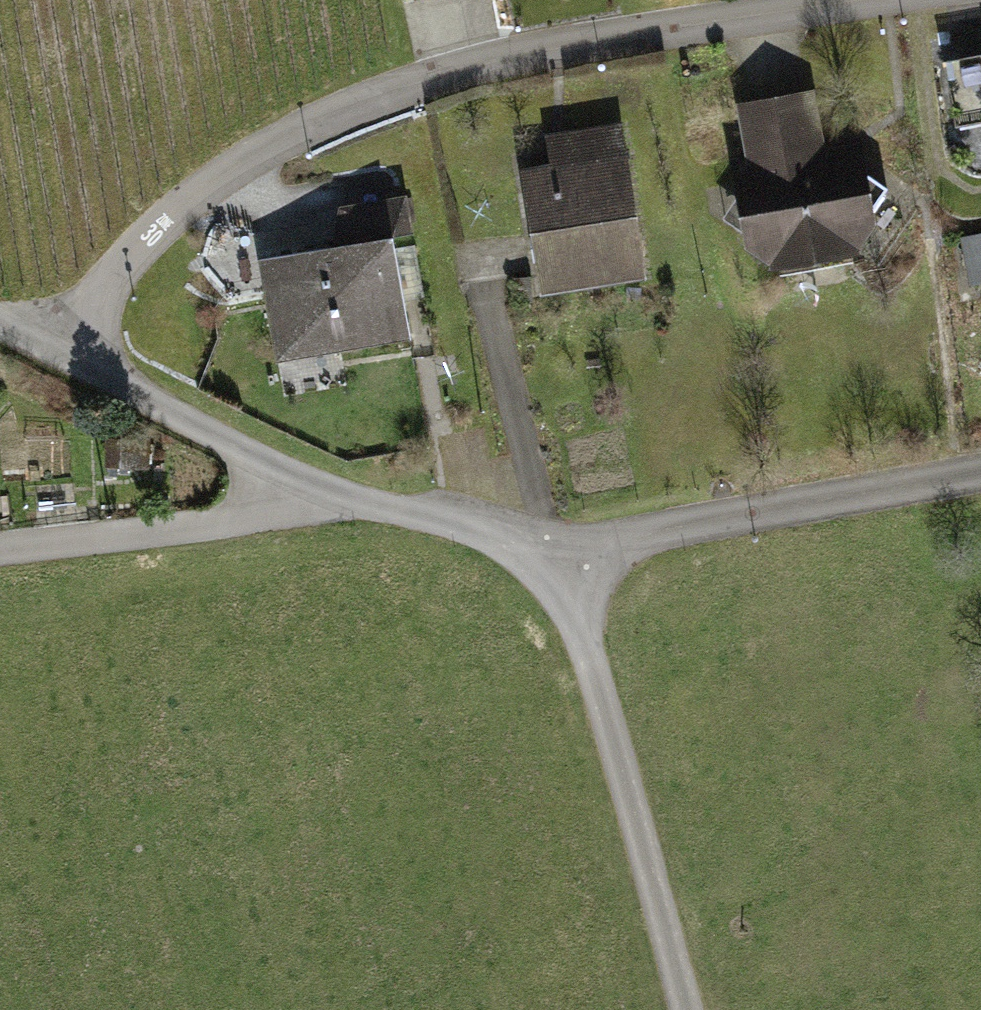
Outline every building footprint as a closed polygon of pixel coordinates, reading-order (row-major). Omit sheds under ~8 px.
[(931,72),(943,134),(980,127),(980,62),(931,72)] [(862,236),(847,152),(814,158),(804,95),(726,109),(738,177),(721,180),(735,258),(760,273),(845,259),(862,236)] [(548,170),(517,175),(536,302),(645,286),(621,124),(543,136),(548,170)] [(333,240),(262,253),(281,360),(414,336),(397,240),(418,237),(409,189),(347,200),(333,240)] [(947,239),(957,292),(980,288),(980,233),(947,239)]
